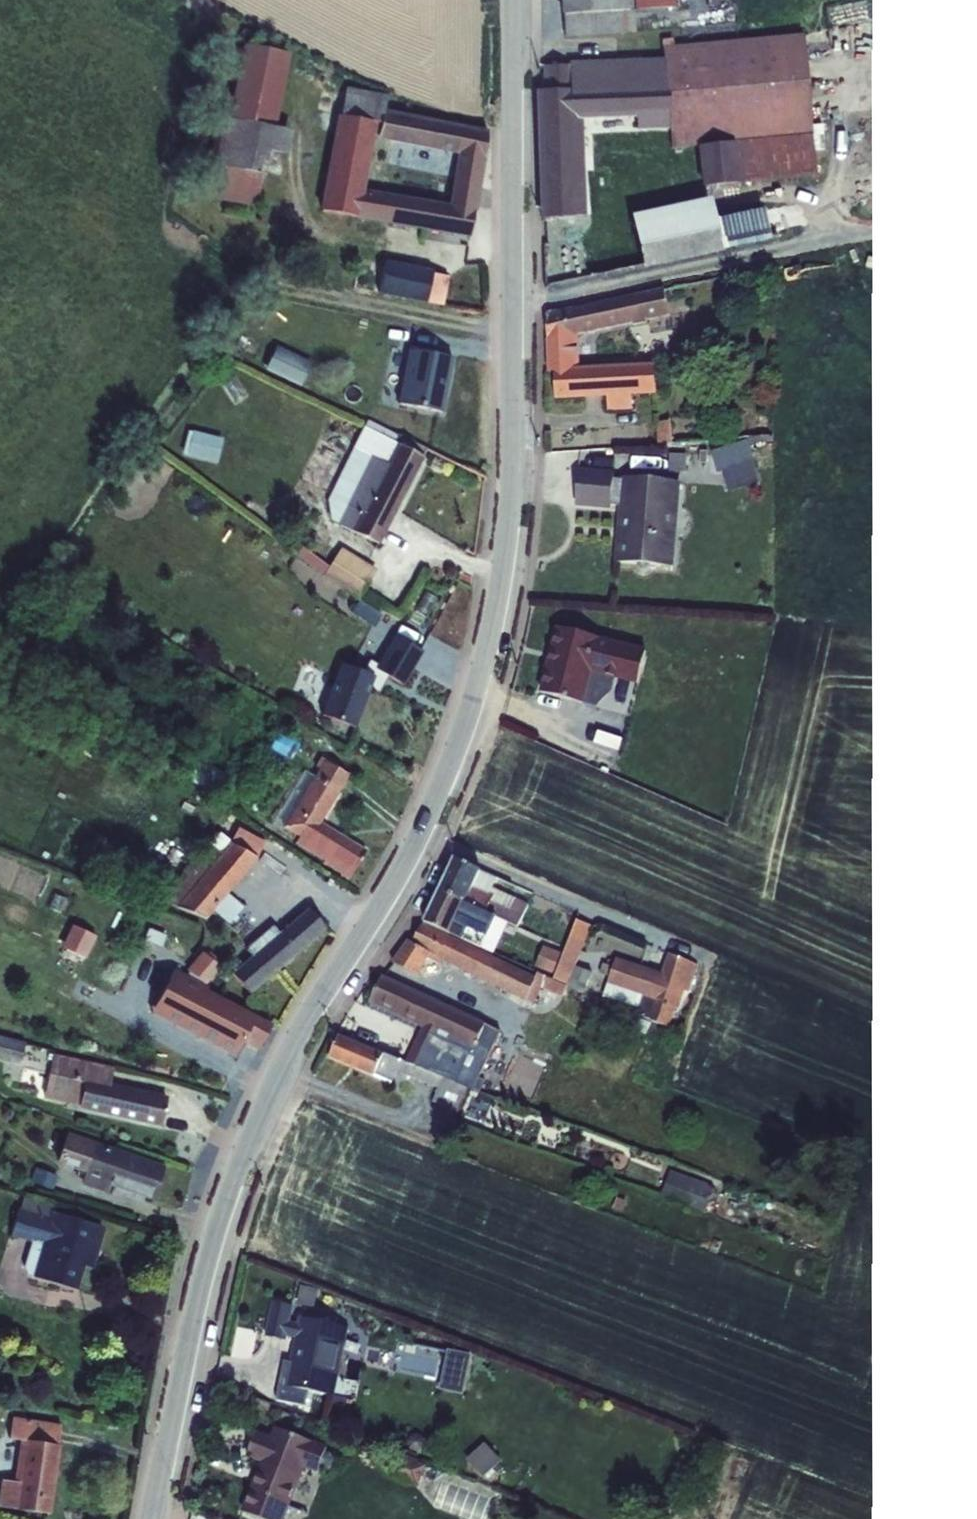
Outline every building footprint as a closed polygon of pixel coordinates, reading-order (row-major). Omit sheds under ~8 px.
[(561,15),(563,14),(565,37),(635,33),(634,11),(674,8),(674,0),(560,0),(561,15)] [(578,64),(580,118),(629,115),(631,130),(669,128),(671,148),(698,146),(811,134),(803,33),(662,46),(663,61),(578,64)] [(286,127),(298,47),(256,40),(245,114),(273,118),(272,124),(286,127)] [(580,118),(578,64),(545,67),(546,90),(536,90),(540,219),(575,217),(575,213),(580,213),(580,204),(584,204),(580,118)] [(340,117),(380,124),(383,109),(385,110),(387,95),(345,88),(340,117)] [(380,124),(378,139),(457,155),(483,158),(487,131),(385,110),(383,109),(380,124)] [(380,124),(340,117),(337,117),(320,210),(354,216),(354,218),(469,238),(483,158),(457,155),(449,203),(365,189),(374,138),(378,139),(380,124)] [(272,166),(270,134),(237,135),(239,168),(272,166)] [(811,134),(698,146),(703,189),(816,177),(811,134)] [(764,208),(712,220),(718,249),(770,238),(764,208)] [(384,261),(378,294),(444,306),(450,277),(432,274),(433,270),(384,261)] [(554,372),(581,370),(580,355),(578,355),(577,337),(632,325),(633,327),(647,324),(647,321),(669,317),(663,290),(546,315),(547,373),(554,372)] [(264,371),(300,387),(312,362),(276,346),(264,371)] [(443,412),(452,358),(407,350),(397,404),(443,412)] [(581,370),(554,372),(556,401),(606,398),(608,412),(632,410),(638,398),(657,397),(654,365),(581,370)] [(773,412),(758,413),(760,439),(775,437),(773,412)] [(670,422),(656,423),(658,446),(672,445),(670,422)] [(347,506),(338,525),(351,531),(379,544),(424,457),(426,448),(398,434),(394,442),(364,426),(353,448),(367,456),(344,504),(347,506)] [(189,430),(183,456),(218,464),(224,438),(189,430)] [(733,489),(764,479),(757,456),(726,466),(733,489)] [(578,470),(575,508),(610,510),(611,506),(619,507),(614,564),(674,569),(681,483),(663,481),(660,478),(654,475),(647,474),(643,476),(639,479),(622,478),(622,481),(613,480),(614,473),(578,470)] [(322,577),(329,567),(299,545),(294,553),(322,577)] [(329,567),(322,577),(358,600),(377,570),(341,548),(329,567)] [(557,629),(540,694),(583,705),(592,673),(636,684),(644,652),(600,641),(600,640),(557,629)] [(379,672),(369,689),(378,694),(388,677),(402,686),(422,652),(395,636),(375,670),(379,672)] [(341,664),(321,716),(354,728),(374,677),(341,664)] [(304,771),(274,821),(282,827),(298,837),(295,844),(323,861),(322,863),(348,879),(366,851),(321,823),(349,775),(324,760),(320,758),(315,767),(318,769),(313,777),(304,771)] [(207,843),(159,900),(205,920),(212,911),(228,924),(243,907),(228,893),(257,859),(228,843),(220,853),(207,843)] [(455,860),(440,892),(466,903),(496,917),(495,918),(518,928),(528,906),(492,889),(496,879),(481,872),(455,860)] [(466,903),(440,892),(424,924),(481,950),(485,939),(486,940),(495,918),(496,917),(466,903)] [(251,957),(231,974),(249,995),(326,929),(308,908),(278,933),(272,926),(244,949),(251,957)] [(576,921),(553,980),(584,994),(592,974),(576,968),(591,927),(576,921)] [(72,924),(61,949),(86,961),(98,935),(72,924)] [(408,943),(391,964),(418,977),(426,961),(439,966),(441,962),(526,1002),(536,978),(423,925),(411,945),(408,943)] [(543,947),(534,968),(552,975),(561,954),(543,947)] [(170,969),(149,1014),(235,1055),(243,1039),(260,1048),(264,1039),(271,1024),(200,985),(203,981),(206,984),(220,970),(201,952),(185,969),(189,974),(186,978),(170,969)] [(603,965),(600,975),(609,978),(607,985),(602,998),(629,1007),(626,1013),(648,1020),(670,1028),(676,1009),(679,1010),(685,993),(689,994),(699,965),(668,955),(662,974),(615,958),(612,968),(603,965)] [(382,977),(368,1005),(421,1029),(405,1063),(456,1084),(468,1089),(470,1090),(475,1077),(478,1078),(485,1063),(488,1064),(503,1034),(485,1025),(382,977)] [(639,1020),(634,1031),(645,1036),(650,1025),(639,1020)] [(374,1078),(385,1055),(339,1036),(328,1060),(374,1078)] [(20,1062),(25,1043),(0,1037),(0,1057),(20,1062)] [(53,1054),(44,1098),(79,1105),(78,1109),(161,1127),(167,1096),(110,1084),(114,1067),(53,1054)] [(385,1055),(374,1078),(392,1086),(398,1074),(438,1090),(432,1103),(458,1113),(468,1089),(456,1084),(405,1063),(385,1055)] [(67,1133),(56,1164),(84,1174),(80,1185),(107,1195),(110,1187),(152,1202),(165,1167),(67,1133)] [(36,1167),(30,1182),(51,1190),(56,1176),(53,1175),(54,1173),(36,1167)] [(671,1172),(661,1197),(704,1213),(714,1188),(671,1172)] [(18,1209),(10,1236),(31,1242),(23,1268),(27,1275),(32,1277),(77,1290),(83,1267),(92,1269),(104,1228),(54,1213),(56,1208),(23,1198),(20,1210),(18,1209)] [(272,1303),(265,1338),(286,1342),(287,1338),(294,1340),(289,1364),(285,1363),(280,1386),(333,1398),(349,1328),(299,1317),(297,1324),(289,1323),(293,1307),(272,1303)] [(448,1351),(441,1389),(464,1393),(471,1355),(448,1351)] [(0,1487),(0,1508),(50,1515),(60,1446),(63,1425),(13,1418),(10,1439),(19,1440),(13,1481),(1,1480),(0,1487)] [(241,1512),(258,1518),(285,1518),(305,1470),(317,1474),(319,1469),(325,1471),(331,1468),(333,1460),(330,1454),(325,1453),(327,1448),(274,1428),(270,1438),(257,1432),(246,1458),(260,1464),(241,1512)] [(485,1444),(467,1461),(483,1478),(501,1461),(485,1444)] [(400,1453),(392,1477),(418,1487),(427,1463),(400,1453)]
